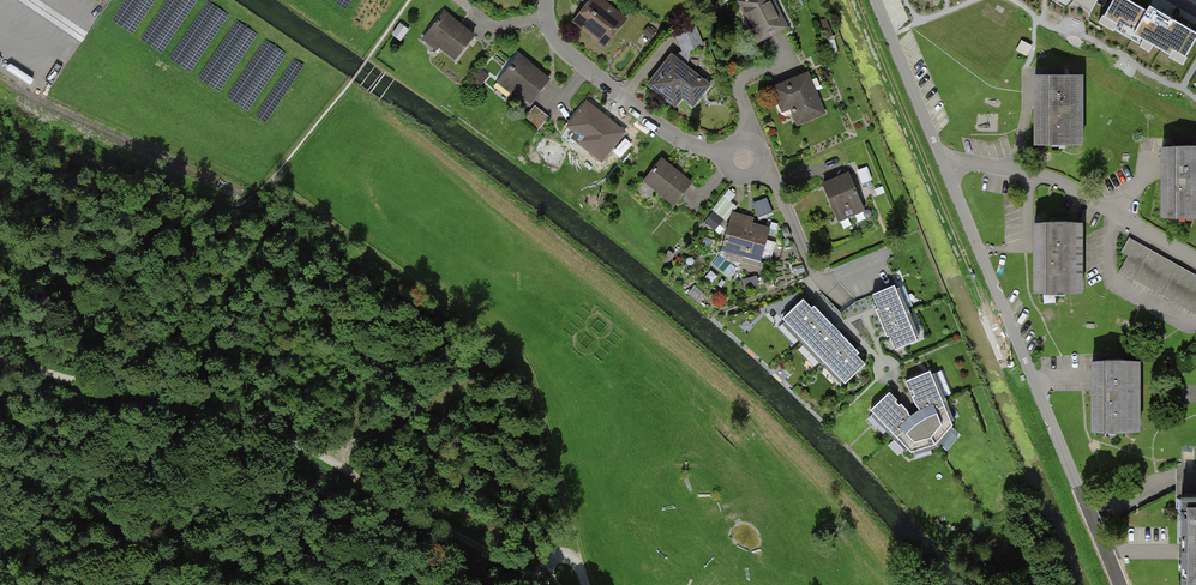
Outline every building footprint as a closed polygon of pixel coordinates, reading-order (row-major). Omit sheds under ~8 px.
[(600,45),(622,19),(599,0),(580,0),(585,4),(571,21),(600,45)] [(784,26),(771,0),(738,0),(736,1),(757,40),(784,26)] [(1149,5),(1147,9),(1131,0),(1112,0),(1104,15),(1118,23),(1115,28),(1141,43),(1144,39),(1171,54),(1173,51),(1185,58),(1195,39),(1195,31),(1149,5)] [(427,41),(456,63),(475,37),(446,16),(427,41)] [(693,105),(709,84),(687,67),(691,47),(701,43),(694,26),(678,33),(685,51),(673,56),(671,55),(665,63),(668,65),(651,86),(668,100),(675,91),(693,105)] [(499,84),(529,106),(548,81),(519,58),(499,84)] [(797,125),(824,113),(807,74),(781,86),(781,87),(774,91),(783,111),(790,108),(797,125)] [(1035,144),(1083,144),(1083,77),(1035,77),(1035,144)] [(565,135),(602,162),(624,133),(587,106),(565,135)] [(1195,217),(1195,149),(1161,149),(1161,217),(1195,217)] [(643,185),(672,207),(690,185),(662,162),(643,185)] [(841,218),(865,208),(850,174),(826,184),(841,218)] [(721,250),(759,261),(768,230),(729,219),(721,250)] [(1033,292),(1082,292),(1082,225),(1033,225),(1033,292)] [(1119,271),(1195,313),(1195,271),(1130,235),(1122,249),(1129,253),(1119,271)] [(895,287),(874,295),(895,350),(917,341),(895,287)] [(804,300),(783,320),(845,384),(866,364),(804,300)] [(1094,429),(1142,429),(1142,361),(1094,361),(1094,429)] [(931,373),(906,382),(919,412),(911,418),(889,394),(871,411),(912,453),(937,444),(953,427),(931,373)] [(1181,498),(1181,584),(1195,584),(1195,498),(1181,498)]
